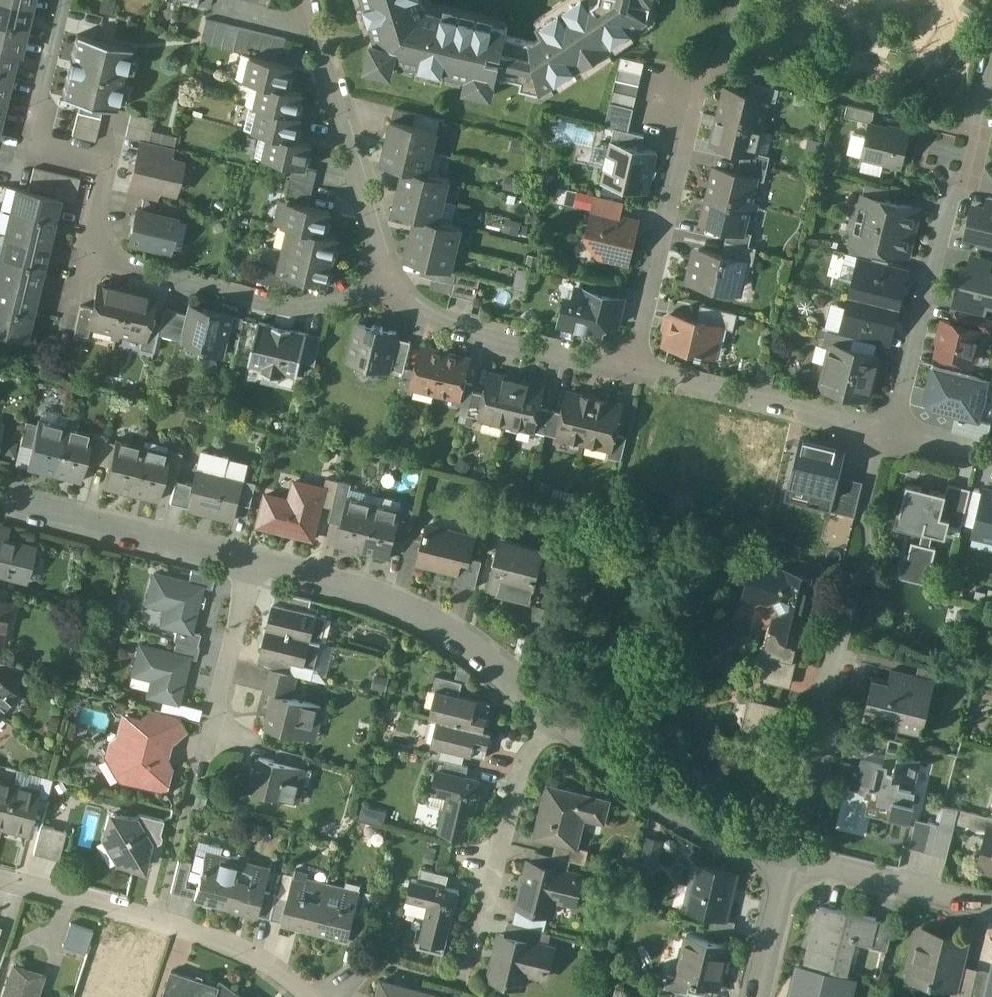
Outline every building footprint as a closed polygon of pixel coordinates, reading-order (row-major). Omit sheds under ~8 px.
[(0,0),(0,25),(26,31),(31,7),(0,0)] [(377,40),(372,39),(365,67),(393,73),(396,60),(468,77),(465,90),(492,97),(497,76),(522,81),(520,89),(540,94),(535,43),(507,36),(508,29),(427,9),(424,0),(365,0),(377,40)] [(537,28),(543,37),(535,43),(540,94),(578,68),(580,70),(611,49),(609,47),(648,21),(651,7),(629,2),(629,0),(598,0),(594,3),(592,0),(578,0),(537,28)] [(240,28),(205,20),(200,43),(235,51),(240,28)] [(0,25),(0,49),(16,54),(20,55),(26,31),(0,25)] [(252,31),(240,28),(235,51),(243,53),(246,54),(252,31)] [(264,34),(252,31),(246,54),(258,57),(264,34)] [(275,36),(264,34),(258,57),(270,60),(275,36)] [(132,48),(77,35),(71,59),(70,59),(67,72),(68,72),(62,97),(81,102),(103,107),(117,110),(132,48)] [(287,39),(275,36),(270,60),(281,62),(287,39)] [(11,76),(16,54),(0,49),(0,74),(11,76)] [(246,54),(243,53),(237,77),(253,81),(288,89),(294,65),(281,62),(270,60),(258,57),(246,54)] [(620,69),(617,80),(640,85),(642,74),(620,69)] [(0,74),(0,99),(5,100),(11,76),(0,74)] [(617,80),(614,91),(637,96),(640,85),(617,80)] [(288,89),(253,81),(247,104),(251,106),(298,117),(303,93),(288,89)] [(780,89),(753,83),(750,94),(768,99),(768,100),(777,102),(780,89)] [(750,94),(725,89),(719,116),(762,126),(768,100),(768,99),(750,94)] [(637,96),(614,91),(611,102),(634,108),(637,96)] [(103,107),(81,102),(79,113),(100,119),(103,107)] [(634,108),(611,102),(605,126),(615,129),(615,128),(629,131),(634,108)] [(875,112),(848,105),(845,117),(872,123),(875,112)] [(298,117),(251,106),(246,129),(261,133),(296,141),(302,118),(298,117)] [(417,114),(395,108),(392,120),(414,125),(417,114)] [(79,113),(78,113),(75,125),(98,130),(101,119),(100,119),(79,113)] [(154,119),(131,114),(129,125),(152,131),(154,119)] [(762,126),(719,116),(712,143),(743,151),(755,153),(762,126)] [(414,125),(392,120),(387,142),(433,153),(438,131),(414,125)] [(98,130),(75,125),(72,136),(95,142),(98,130)] [(152,131),(129,125),(126,137),(142,141),(149,142),(152,131)] [(908,132),(892,129),(892,131),(872,126),(869,138),(865,157),(884,162),(900,166),(908,132)] [(629,131),(615,128),(615,129),(612,141),(642,148),(645,135),(629,131)] [(177,137),(152,131),(149,142),(174,149),(177,137)] [(296,141),(261,133),(256,157),(294,166),(306,169),(312,145),(296,141)] [(869,138),(854,134),(849,153),(865,157),(869,138)] [(149,142),(142,141),(139,152),(172,160),(174,149),(149,142)] [(642,148),(612,141),(603,183),(648,193),(658,152),(642,148)] [(433,153),(387,142),(382,164),(404,169),(428,174),(433,153)] [(755,153),(743,151),(740,162),(768,169),(771,156),(755,153)] [(139,152),(138,152),(131,183),(132,184),(159,190),(160,190),(174,193),(177,182),(178,182),(182,163),(172,160),(139,152)] [(884,162),(865,157),(862,170),(881,174),(884,162)] [(739,166),(716,160),(710,187),(753,198),(759,171),(759,170),(739,166)] [(768,169),(740,162),(739,166),(759,170),(759,171),(765,181),(768,169)] [(306,169),(294,166),(291,177),(315,183),(318,171),(306,169)] [(46,171),(34,169),(28,192),(40,195),(46,171)] [(428,174),(404,169),(399,190),(445,201),(450,179),(428,174)] [(57,174),(46,171),(40,195),(52,197),(57,174)] [(69,177),(57,174),(52,197),(59,199),(63,200),(69,177)] [(69,177),(63,200),(75,203),(80,180),(69,177)] [(315,183),(291,177),(289,189),(312,195),(315,183)] [(159,190),(132,184),(129,195),(144,199),(157,202),(157,201),(159,190)] [(890,189),(866,184),(864,195),(865,195),(887,201),(890,189)] [(560,201),(593,205),(595,192),(561,187),(560,201)] [(753,198),(710,187),(702,223),(729,229),(744,233),(745,232),(753,198)] [(28,192),(16,189),(11,212),(54,223),(59,199),(52,197),(40,195),(28,192)] [(312,195),(289,189),(286,201),(309,206),(312,195)] [(445,201),(399,190),(394,212),(416,218),(416,217),(440,223),(440,222),(445,201)] [(887,201),(865,195),(863,203),(858,206),(855,218),(913,232),(919,209),(887,201)] [(623,203),(598,197),(593,217),(602,219),(603,213),(620,217),(623,203)] [(157,202),(144,199),(141,210),(176,219),(179,207),(157,202)] [(286,201),(281,199),(275,224),(289,227),(325,235),(331,211),(309,206),(286,201)] [(973,206),(966,235),(982,239),(981,243),(991,246),(991,210),(986,209),(973,206)] [(141,210),(137,210),(130,241),(169,250),(176,219),(141,210)] [(54,223),(11,212),(5,236),(48,246),(54,223)] [(620,217),(603,213),(602,219),(593,217),(592,217),(588,234),(602,256),(628,262),(638,222),(620,217)] [(440,223),(416,217),(416,218),(411,238),(457,249),(462,227),(440,222),(440,223)] [(913,232),(855,218),(852,230),(855,235),(853,242),(875,248),(907,255),(913,232)] [(325,235),(289,227),(283,250),(333,262),(339,239),(325,235)] [(744,233),(729,229),(726,241),(749,247),(753,234),(745,232),(744,233)] [(5,236),(0,258),(0,259),(43,269),(48,246),(5,236)] [(457,249),(411,238),(406,260),(425,265),(452,271),(457,249)] [(749,247),(726,241),(722,256),(746,262),(745,263),(753,265),(757,248),(749,247)] [(853,242),(852,242),(849,253),(860,256),(872,259),(875,248),(853,242)] [(333,262),(283,250),(278,274),(307,281),(328,286),(333,262)] [(722,256),(699,251),(696,265),(692,265),(688,281),(732,292),(736,277),(743,272),(745,263),(746,262),(722,256)] [(970,255),(967,268),(990,274),(991,267),(991,260),(970,255)] [(872,259),(860,256),(857,267),(857,268),(886,276),(886,275),(889,263),(872,259)] [(0,259),(0,284),(37,293),(43,269),(0,259)] [(857,267),(844,263),(841,278),(854,281),(857,268),(857,267)] [(452,271),(425,265),(423,276),(433,279),(454,284),(457,273),(452,271)] [(963,267),(956,295),(957,296),(988,303),(991,304),(991,274),(990,274),(967,268),(963,267)] [(886,276),(857,268),(854,281),(850,295),(899,307),(906,280),(886,275),(886,276)] [(278,274),(261,270),(258,282),(305,293),(307,281),(278,274)] [(454,284),(433,279),(430,290),(451,295),(454,284)] [(0,284),(0,308),(32,316),(37,293),(0,284)] [(523,289),(500,284),(494,305),(518,311),(523,289)] [(127,291),(100,285),(94,310),(89,328),(90,328),(116,334),(127,291)] [(619,298),(594,292),(593,293),(577,289),(574,299),(572,299),(571,301),(566,300),(560,323),(577,327),(576,329),(601,335),(602,330),(613,323),(618,325),(624,299),(619,298)] [(154,298),(127,291),(116,334),(142,340),(144,341),(148,322),(154,298)] [(899,307),(850,295),(847,308),(844,321),(873,329),(892,334),(899,307)] [(988,303),(957,296),(954,310),(957,311),(985,317),(988,303)] [(738,314),(702,305),(698,321),(722,327),(722,328),(734,330),(738,314)] [(847,308),(834,305),(830,320),(843,323),(844,321),(847,308)] [(94,310),(81,307),(74,335),(88,338),(90,328),(89,328),(94,310)] [(232,317),(192,307),(189,316),(183,342),(203,347),(202,351),(223,356),(232,317)] [(0,308),(0,333),(26,339),(32,316),(0,308)] [(189,316),(164,310),(160,326),(158,336),(183,342),(189,316)] [(957,311),(954,322),(979,329),(989,331),(991,321),(991,319),(985,317),(957,311)] [(698,321),(675,315),(671,330),(668,329),(664,345),(709,356),(712,344),(719,339),(722,328),(722,327),(698,321)] [(954,322),(945,320),(937,354),(970,363),(971,360),(975,361),(978,359),(980,350),(978,347),(975,346),(979,329),(954,322)] [(873,329),(844,321),(843,323),(841,334),(854,337),(870,341),(873,329)] [(160,326),(148,322),(144,341),(142,340),(140,350),(154,353),(158,336),(160,326)] [(384,329),(380,322),(373,327),(359,324),(350,362),(388,371),(389,369),(396,339),(397,333),(384,330),(384,329)] [(307,335),(259,323),(249,366),(263,369),(262,373),(282,378),(283,374),(297,378),(301,362),(307,335)] [(841,334),(827,330),(823,346),(831,348),(836,345),(851,349),(854,337),(841,334)] [(322,338),(307,335),(301,362),(315,366),(322,338)] [(411,343),(396,339),(389,369),(404,373),(405,368),(411,343)] [(851,349),(836,345),(831,348),(822,383),(826,388),(865,398),(870,395),(879,360),(876,355),(851,349)] [(446,353),(423,347),(417,371),(413,387),(414,388),(436,393),(446,353)] [(469,359),(446,353),(436,393),(458,398),(460,399),(464,382),(469,359)] [(951,370),(934,366),(926,399),(931,408),(957,415),(978,420),(988,379),(951,370)] [(417,371),(405,368),(404,373),(400,391),(412,394),(414,388),(413,387),(417,371)] [(776,372),(761,369),(759,378),(774,382),(776,372)] [(504,377),(492,374),(486,395),(481,419),(507,425),(518,378),(517,378),(516,380),(507,378),(507,376),(505,375),(504,377)] [(529,383),(519,381),(519,379),(518,378),(507,425),(533,431),(539,408),(544,387),(531,384),(531,382),(529,381),(529,383)] [(475,385),(464,382),(460,399),(458,398),(457,405),(470,408),(474,392),(475,385)] [(486,395),(474,392),(470,408),(468,416),(481,419),(486,395)] [(582,396),(569,393),(564,414),(558,437),(585,444),(596,397),(594,397),(594,399),(584,396),(585,394),(583,394),(582,396)] [(606,402),(597,399),(597,397),(596,397),(585,444),(610,450),(611,450),(615,434),(622,405),(609,402),(609,400),(607,400),(606,402)] [(551,411),(539,408),(533,431),(546,434),(551,411)] [(68,416),(46,410),(41,413),(39,419),(38,419),(37,424),(64,431),(68,416)] [(564,414),(551,411),(546,434),(558,437),(564,414)] [(978,420),(957,415),(953,430),(988,439),(991,423),(978,420)] [(37,424),(25,421),(20,443),(31,446),(37,424)] [(64,431),(37,424),(31,446),(26,468),(53,474),(64,431)] [(89,438),(64,431),(53,474),(80,480),(85,460),(90,438),(89,438)] [(104,435),(91,431),(89,438),(90,438),(85,460),(97,463),(103,439),(104,435)] [(615,434),(611,450),(610,450),(608,458),(622,461),(627,437),(615,434)] [(810,501),(833,506),(841,476),(847,450),(801,438),(789,485),(813,491),(810,501)] [(115,443),(103,439),(97,463),(109,466),(115,443)] [(143,446),(116,439),(115,443),(109,466),(104,487),(131,493),(143,446)] [(168,452),(143,446),(131,493),(158,500),(163,480),(169,453),(168,452)] [(246,480),(226,475),(231,456),(203,449),(194,487),(189,506),(217,513),(217,515),(236,519),(240,503),(246,480)] [(182,453),(169,450),(168,452),(169,453),(163,480),(175,483),(182,453)] [(856,516),(865,482),(841,476),(833,506),(832,510),(856,516)] [(340,481),(327,478),(325,488),(326,489),(322,505),(333,508),(338,490),(340,481)] [(257,483),(246,480),(240,503),(251,506),(257,483)] [(353,484),(340,481),(338,490),(350,493),(352,488),(353,484)] [(189,506),(194,487),(176,482),(171,501),(189,506)] [(300,482),(295,502),(266,495),(259,525),(313,539),(322,505),(326,489),(325,488),(300,482)] [(946,493),(908,483),(899,520),(924,527),(923,531),(934,533),(946,536),(948,532),(949,525),(951,518),(942,516),(947,493),(946,493)] [(971,489),(949,483),(946,493),(947,493),(942,516),(951,518),(949,525),(962,528),(964,519),(971,491),(971,489)] [(378,494),(352,488),(350,493),(349,497),(349,496),(347,501),(374,508),(378,494)] [(991,539),(991,490),(985,488),(984,495),(977,522),(974,535),(991,539)] [(333,508),(330,521),(342,524),(347,501),(349,496),(349,497),(350,493),(338,490),(333,508)] [(964,519),(977,522),(984,495),(971,491),(964,519)] [(374,508),(347,501),(342,524),(336,545),(364,552),(374,508)] [(415,510),(402,507),(400,515),(402,515),(396,539),(407,541),(415,510)] [(400,515),(374,508),(364,552),(391,559),(396,539),(402,515),(400,515)] [(0,524),(0,537),(7,539),(10,527),(0,524)] [(962,528),(949,525),(948,532),(960,535),(962,528)] [(475,539),(426,527),(418,563),(458,573),(459,573),(463,558),(470,560),(471,558),(475,539)] [(923,531),(920,543),(912,541),(909,554),(908,556),(909,557),(907,564),(931,570),(932,566),(933,566),(933,564),(937,547),(931,546),(934,533),(923,531)] [(0,537),(0,574),(7,576),(8,570),(27,575),(34,545),(7,539),(0,537)] [(544,550),(504,540),(497,566),(495,565),(488,592),(507,597),(508,592),(532,598),(544,550)] [(931,570),(907,564),(909,557),(908,556),(909,554),(906,554),(900,576),(931,584),(936,565),(933,564),(933,566),(932,566),(931,570)] [(471,558),(470,560),(463,558),(459,573),(458,573),(455,583),(476,588),(483,561),(471,558)] [(793,575),(790,577),(788,573),(790,572),(790,571),(788,572),(760,565),(758,574),(754,576),(750,593),(774,599),(781,610),(778,612),(774,623),(778,628),(776,638),(770,637),(766,653),(794,660),(796,648),(792,647),(794,638),(798,639),(800,633),(807,629),(818,583),(812,581),(809,583),(806,580),(808,578),(808,577),(806,578),(793,575)] [(215,576),(191,570),(188,582),(202,586),(202,587),(212,589),(215,576)] [(188,582),(153,573),(145,603),(165,608),(161,625),(177,629),(191,632),(202,587),(202,586),(188,582)] [(0,586),(0,599),(6,600),(9,589),(0,586)] [(288,595),(276,592),(273,604),(285,607),(288,595)] [(312,601),(288,595),(285,607),(309,612),(312,601)] [(4,630),(11,602),(6,600),(0,599),(0,629),(4,630)] [(285,607),(273,604),(267,629),(322,642),(328,617),(285,607)] [(549,608),(537,605),(529,634),(542,638),(549,608)] [(975,614),(960,610),(957,625),(971,629),(975,614)] [(200,634),(191,632),(177,629),(174,640),(176,641),(197,646),(200,634)] [(322,642),(267,629),(261,654),(294,662),(315,668),(322,642)] [(197,646),(176,641),(173,653),(189,657),(189,658),(197,660),(200,647),(197,646)] [(173,653),(140,644),(132,674),(151,679),(147,696),(177,703),(189,658),(189,657),(173,653)] [(794,660),(766,653),(763,652),(756,677),(788,685),(794,660)] [(294,662),(261,654),(258,666),(273,669),(291,674),(294,662)] [(0,662),(0,679),(11,690),(23,677),(25,668),(0,662)] [(942,669),(919,664),(917,674),(916,676),(935,680),(935,682),(939,683),(942,669)] [(291,674),(273,669),(267,692),(276,694),(291,698),(297,675),(291,674)] [(917,674),(899,670),(895,683),(873,678),(864,713),(883,718),(882,724),(899,728),(901,722),(924,728),(935,682),(935,680),(916,676),(917,674)] [(463,682),(437,676),(433,690),(436,691),(437,690),(460,696),(463,682)] [(12,697),(10,695),(13,692),(11,690),(0,679),(0,710),(12,697)] [(460,696),(437,690),(436,691),(430,717),(437,719),(484,731),(491,703),(460,696)] [(291,698),(276,694),(267,728),(307,738),(310,725),(317,727),(322,706),(291,698)] [(789,709),(755,701),(750,724),(783,732),(789,709)] [(162,711),(154,710),(148,712),(146,720),(167,743),(186,731),(177,715),(162,711)] [(146,720),(130,716),(129,720),(121,718),(115,742),(111,741),(108,756),(114,767),(124,770),(121,780),(165,791),(171,768),(166,760),(167,756),(164,755),(162,753),(164,745),(167,743),(146,720)] [(484,731),(437,719),(431,744),(466,753),(485,758),(492,733),(484,731)] [(466,753),(442,747),(439,759),(446,761),(463,765),(466,753)] [(306,756),(278,749),(275,760),(303,767),(306,756)] [(902,753),(887,749),(884,765),(861,761),(859,775),(855,774),(852,789),(868,792),(869,788),(882,791),(879,801),(894,804),(890,820),(910,824),(918,789),(900,786),(902,778),(917,781),(922,761),(902,756),(902,753)] [(275,760),(260,756),(252,790),(298,802),(306,768),(303,767),(275,760)] [(463,765),(446,761),(443,772),(466,778),(469,766),(463,765)] [(443,772),(436,770),(431,790),(450,795),(441,828),(467,835),(481,782),(466,778),(443,772)] [(53,779),(39,775),(34,791),(37,791),(36,796),(47,799),(53,779)] [(2,826),(13,785),(0,781),(0,826),(2,826)] [(34,791),(13,785),(2,826),(26,833),(36,796),(37,791),(34,791)] [(610,800),(548,785),(535,837),(556,843),(577,848),(577,846),(584,818),(604,823),(610,800)] [(208,793),(197,791),(193,806),(204,809),(208,793)] [(361,817),(386,823),(389,810),(364,804),(361,817)] [(971,812),(968,825),(988,830),(988,828),(991,829),(991,817),(971,812)] [(134,818),(114,813),(108,816),(103,839),(117,863),(140,868),(144,866),(151,844),(159,839),(160,835),(164,821),(140,815),(134,818)] [(941,824),(917,819),(911,847),(934,853),(941,824)] [(66,831),(41,824),(33,853),(58,860),(66,831)] [(988,828),(988,830),(978,868),(991,871),(991,829),(988,828)] [(223,842),(199,837),(195,853),(205,855),(204,856),(217,859),(218,855),(220,855),(223,842)] [(577,848),(556,843),(553,855),(571,860),(585,863),(589,849),(577,846),(577,848)] [(553,855),(537,851),(534,863),(569,872),(571,860),(553,855)] [(220,855),(218,855),(217,859),(204,856),(194,898),(227,906),(238,860),(220,855)] [(191,862),(179,859),(171,892),(182,895),(191,862)] [(271,869),(238,860),(227,906),(260,915),(266,892),(271,869)] [(534,863),(529,862),(518,906),(553,914),(557,895),(576,899),(582,875),(569,872),(534,863)] [(738,874),(696,864),(685,910),(713,917),(727,920),(738,874)] [(449,875),(422,869),(419,880),(446,887),(449,875)] [(328,883),(294,875),(288,898),(283,922),(316,930),(328,883)] [(419,880),(412,879),(407,900),(428,905),(418,947),(444,953),(460,890),(446,887),(419,880)] [(361,892),(328,883),(316,930),(349,938),(355,915),(361,892)] [(277,895),(266,892),(260,915),(271,918),(277,896),(277,895)] [(288,898),(277,896),(271,918),(271,919),(283,922),(288,898)] [(877,919),(839,910),(838,912),(822,908),(807,967),(844,976),(853,941),(870,945),(870,946),(871,945),(877,921),(877,919)] [(366,918),(355,915),(349,938),(361,941),(366,918)] [(727,920),(713,917),(711,928),(734,934),(736,922),(727,920)] [(62,944),(84,950),(91,926),(69,920),(62,944)] [(894,926),(877,921),(871,945),(870,946),(870,945),(869,948),(888,952),(894,926)] [(551,933),(509,923),(506,936),(548,947),(551,933)] [(950,939),(921,932),(912,971),(910,978),(928,983),(953,990),(956,990),(962,966),(969,940),(951,935),(950,939)] [(506,936),(501,935),(491,977),(524,986),(529,967),(547,971),(553,948),(548,947),(506,936)] [(730,945),(687,935),(677,976),(677,977),(691,981),(720,988),(730,945)] [(14,965),(3,996),(38,996),(36,996),(44,975),(14,965)] [(800,965),(792,996),(850,996),(854,979),(844,976),(807,967),(800,965)] [(962,966),(956,990),(953,990),(952,996),(971,996),(978,970),(962,966)] [(172,970),(163,996),(216,996),(220,986),(219,986),(172,970)] [(978,970),(971,996),(986,996),(991,975),(991,974),(978,970)] [(677,976),(668,974),(665,987),(677,990),(688,992),(689,993),(691,981),(677,977),(677,976)] [(220,982),(219,986),(220,986),(216,996),(234,996),(237,993),(221,980),(220,982)] [(382,980),(377,996),(444,996),(382,980)]
